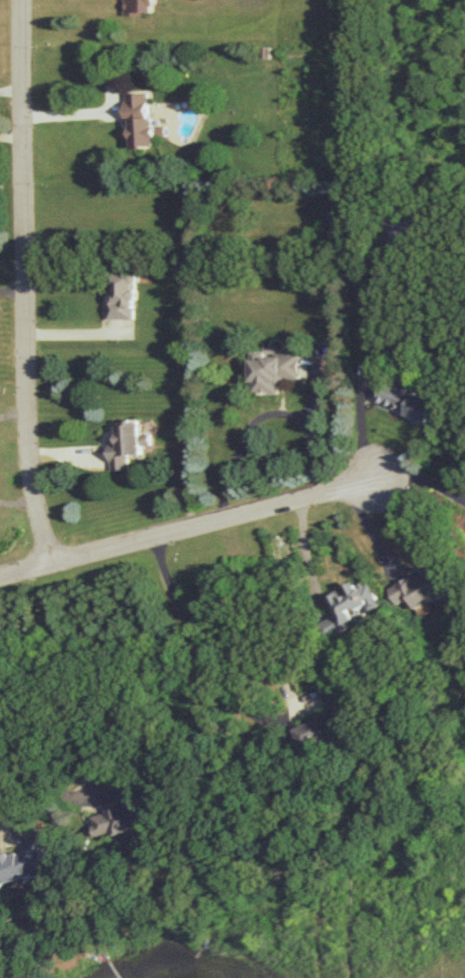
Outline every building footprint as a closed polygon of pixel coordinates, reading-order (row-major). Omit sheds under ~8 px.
[(125,13),(156,13),(156,0),(125,0),(125,13)] [(150,92),(127,92),(127,119),(132,119),(133,146),(157,146),(157,117),(150,117),(150,92)] [(107,318),(137,319),(137,271),(114,271),(114,298),(107,298),(107,318)] [(280,393),(280,385),(285,385),(285,377),(301,378),(301,354),(265,353),(265,350),(252,349),(251,393),(280,393)] [(377,402),(432,421),(440,399),(385,379),(377,402)] [(129,469),(129,454),(143,454),(142,444),(152,444),(151,432),(141,432),(141,419),(117,420),(118,442),(110,442),(111,469),(129,469)] [(415,607),(451,593),(440,564),(390,584),(397,603),(412,597),(415,607)] [(339,612),(319,623),(328,639),(360,621),(354,612),(369,604),(372,610),(383,604),(367,576),(343,589),(341,587),(329,593),(339,612)] [(293,727),(304,750),(348,730),(335,704),(341,702),(330,678),(314,685),(326,712),(293,727)] [(148,827),(136,777),(118,781),(123,804),(103,809),(104,813),(90,816),(95,836),(110,832),(111,836),(148,827)] [(32,826),(19,855),(11,851),(0,855),(0,886),(25,876),(26,880),(39,876),(42,877),(47,867),(39,863),(45,851),(44,850),(51,834),(32,826)]
